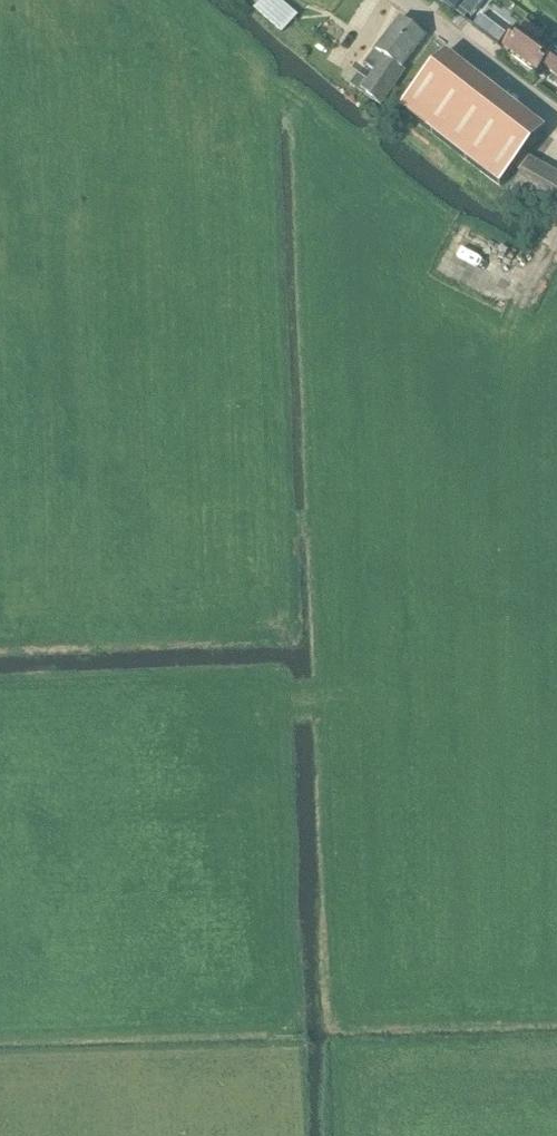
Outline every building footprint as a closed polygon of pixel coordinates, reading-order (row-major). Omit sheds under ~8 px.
[(297,16),(279,0),(264,0),(255,10),(281,33),(297,16)] [(456,12),(458,8),(471,18),(485,0),(440,0),(456,12)] [(480,15),(472,25),(483,33),(490,22),(480,15)] [(359,74),(352,83),(363,91),(364,92),(362,94),(380,106),(405,71),(403,69),(427,35),(401,17),(376,50),(366,64),(377,72),(372,79),(370,82),(359,74)] [(527,21),(519,32),(516,30),(503,49),(537,73),(542,67),(556,77),(556,54),(552,51),(554,49),(546,43),(543,48),(538,44),(545,35),(527,21)] [(501,187),(546,130),(446,53),(402,110),(501,187)] [(532,156),(516,185),(556,208),(556,170),(532,156)]
